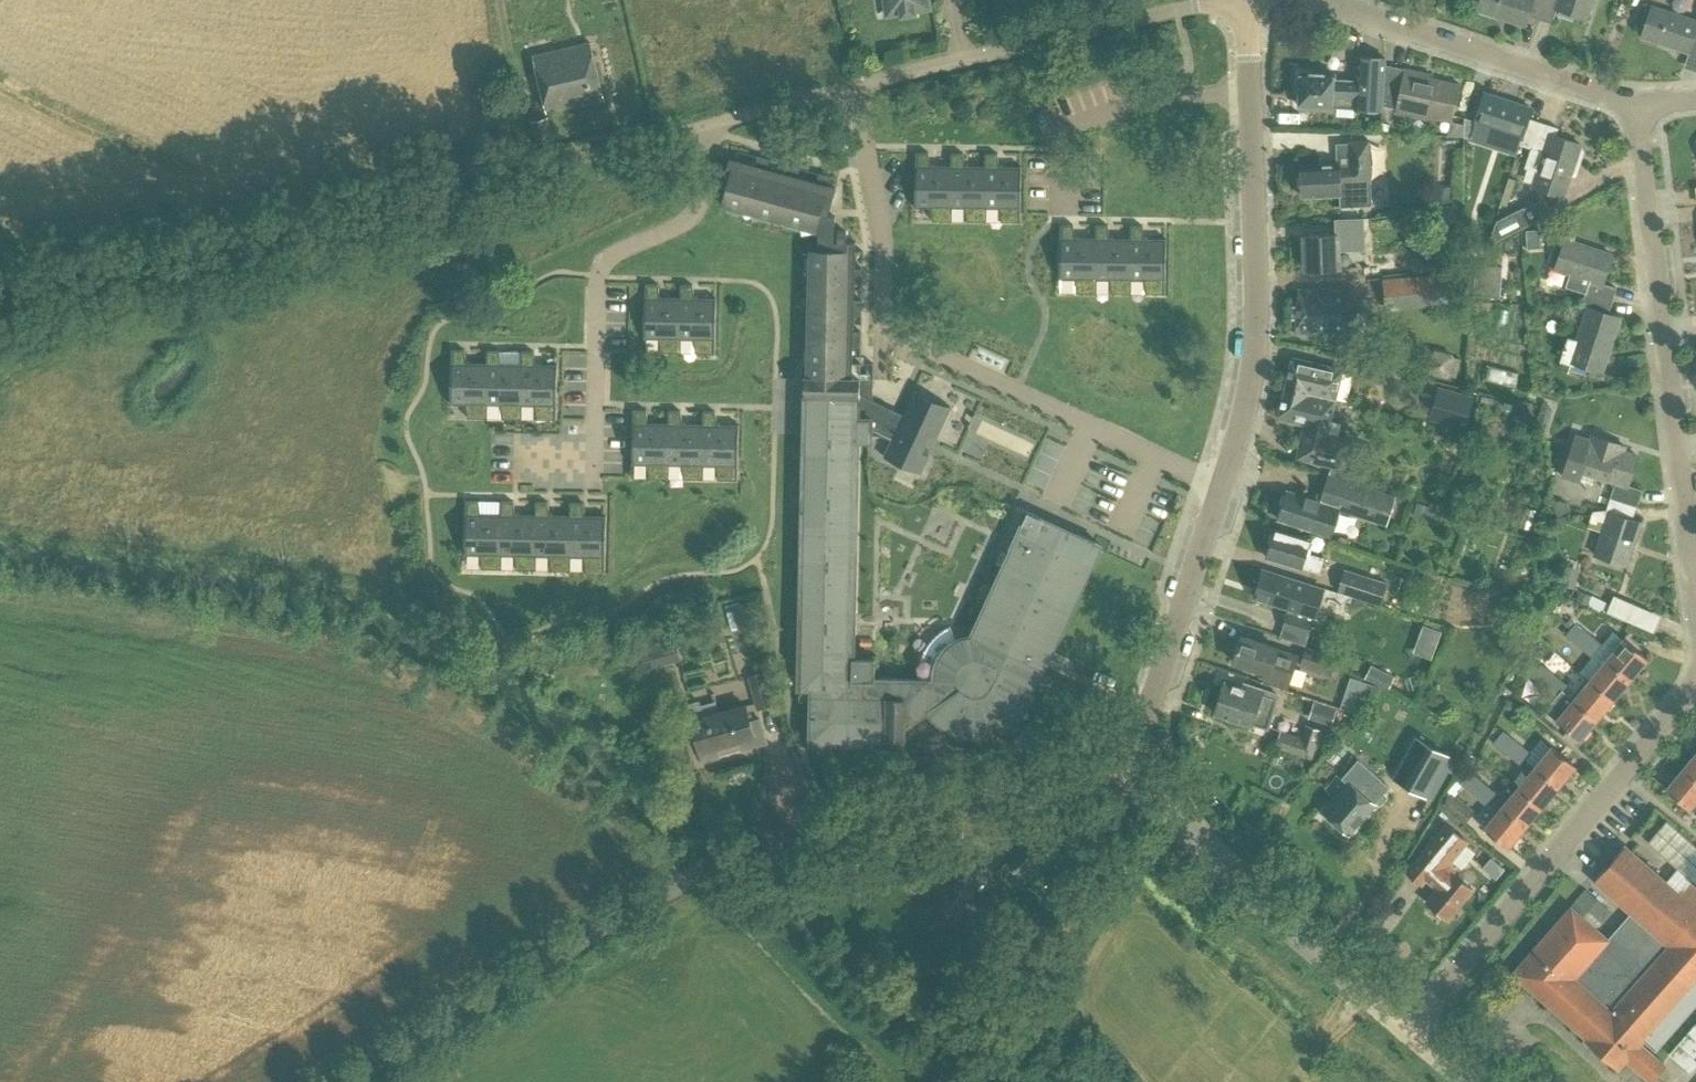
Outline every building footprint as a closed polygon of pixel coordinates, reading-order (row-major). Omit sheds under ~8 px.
[(526,0),(506,0),(507,13),(527,12),(526,0)] [(887,16),(901,14),(902,16),(916,14),(916,11),(930,9),(929,0),(884,0),(887,16)] [(1534,0),(1481,0),(1478,9),(1525,25),(1528,17),(1534,0)] [(1528,17),(1551,24),(1556,8),(1560,9),(1558,16),(1572,20),(1574,14),(1587,18),(1593,0),(1534,0),(1528,17)] [(1641,23),(1646,25),(1642,36),(1689,52),(1692,43),(1695,44),(1695,20),(1652,6),(1651,10),(1646,8),(1641,23)] [(547,113),(604,99),(590,42),(533,56),(547,113)] [(1386,66),(1386,57),(1356,55),(1355,80),(1334,79),(1335,77),(1301,75),(1299,107),(1333,109),(1383,111),(1383,107),(1386,66)] [(1407,71),(1386,66),(1383,107),(1398,110),(1397,112),(1431,120),(1431,117),(1451,121),(1459,84),(1424,76),(1425,72),(1407,68),(1407,71)] [(1533,149),(1541,123),(1529,118),(1532,108),(1485,93),(1476,121),(1465,118),(1464,138),(1469,139),(1476,123),(1521,138),(1519,145),(1531,148),(1533,149)] [(1312,125),(1312,114),(1290,115),(1290,126),(1312,125)] [(535,143),(554,139),(549,116),(530,121),(535,143)] [(1533,149),(1531,148),(1524,167),(1538,172),(1533,186),(1564,196),(1571,176),(1575,163),(1580,164),(1584,151),(1581,147),(1582,143),(1556,135),(1558,128),(1541,123),(1533,149)] [(1337,162),(1300,164),(1302,198),(1340,196),(1340,206),(1341,219),(1362,217),(1362,206),(1362,205),(1364,205),(1363,183),(1370,182),(1371,182),(1369,140),(1348,141),(1348,143),(1338,143),(1336,144),(1337,162)] [(928,153),(916,152),(915,205),(929,205),(932,220),(951,220),(951,206),(951,166),(930,166),(928,153)] [(951,166),(951,206),(964,206),(967,221),(986,221),(986,206),(985,167),(965,166),(963,153),(951,153),(951,166)] [(985,154),(985,167),(986,206),(999,206),(1001,221),(1020,221),(1020,167),(999,167),(997,154),(985,154)] [(1076,533),(1027,508),(1023,518),(970,633),(966,634),(960,636),(955,638),(951,641),(946,648),(941,654),(938,660),(935,666),(934,673),(934,680),(916,679),(876,678),(876,658),(855,658),(856,612),(859,441),(872,442),(872,435),(873,418),(860,418),(860,403),(873,403),(873,378),(870,378),(861,378),(861,363),(853,363),(854,346),(860,347),(861,331),(854,331),(855,315),(861,315),(862,301),(855,300),(855,284),(862,284),(862,269),(856,269),(856,243),(847,243),(847,232),(838,232),(838,243),(835,243),(836,216),(827,214),(836,178),(824,175),(822,184),(819,183),(817,190),(800,185),(805,170),(794,166),(791,176),(788,175),(786,181),(769,176),(774,161),(762,157),(759,167),(756,166),(755,172),(738,167),(727,206),(819,232),(819,251),(811,250),(808,377),(805,377),(805,379),(805,396),(807,396),(807,397),(807,412),(806,435),(806,436),(801,689),(812,689),(810,742),(887,743),(887,745),(905,746),(906,723),(910,720),(923,711),(926,708),(928,712),(934,708),(935,709),(941,716),(948,721),(956,725),(964,728),(973,730),(982,729),(991,728),(999,724),(1007,720),(1014,714),(1019,707),(1024,699),(1040,665),(1046,668),(1051,657),(1055,649),(1102,545),(1076,533)] [(1495,226),(1487,247),(1529,226),(1528,224),(1522,212),(1495,226)] [(1305,269),(1340,268),(1340,251),(1366,250),(1365,232),(1364,218),(1335,219),(1336,234),(1304,235),(1305,269)] [(1073,225),(1061,225),(1060,278),(1074,277),(1077,292),(1096,292),(1096,277),(1095,238),(1075,238),(1073,225)] [(1095,225),(1095,238),(1096,277),(1109,277),(1112,293),(1131,293),(1130,278),(1130,238),(1110,238),(1107,225),(1095,225)] [(1165,293),(1166,239),(1144,238),(1142,226),(1130,226),(1130,238),(1130,278),(1143,278),(1146,293),(1165,293)] [(1539,229),(1526,230),(1527,249),(1540,248),(1539,229)] [(1613,254),(1565,239),(1555,269),(1590,280),(1586,292),(1613,300),(1616,289),(1603,285),(1613,254)] [(1410,257),(1412,274),(1440,271),(1438,254),(1410,257)] [(1389,310),(1451,304),(1448,273),(1404,277),(1405,295),(1388,296),(1389,310)] [(1501,277),(1475,275),(1473,296),(1500,298),(1501,277)] [(661,297),(660,297),(658,284),(647,284),(645,284),(644,338),(646,338),(659,338),(661,352),(681,352),(681,338),(680,298),(661,297)] [(680,285),(680,298),(681,338),(694,338),(696,353),(713,353),(713,354),(715,354),(716,298),(715,298),(695,298),(693,285),(680,285)] [(1350,334),(1350,289),(1298,289),(1297,334),(1350,334)] [(1577,340),(1568,337),(1560,362),(1573,366),(1575,362),(1603,372),(1621,316),(1609,312),(1613,300),(1586,292),(1582,306),(1588,308),(1577,340)] [(1230,336),(1230,318),(1218,318),(1218,336),(1230,336)] [(468,363),(467,363),(465,350),(454,350),(454,349),(452,349),(451,403),(452,403),(466,403),(468,418),(487,418),(488,404),(486,363),(468,363)] [(487,350),(486,363),(488,404),(489,404),(500,404),(502,419),(522,419),(522,405),(521,364),(501,363),(499,350),(487,350)] [(521,351),(521,364),(522,405),(524,405),(534,405),(537,419),(554,420),(556,420),(557,364),(555,364),(556,365),(535,364),(534,351),(521,351)] [(1293,357),(1286,387),(1337,400),(1346,402),(1352,379),(1348,373),(1343,372),(1344,369),(1293,357)] [(1286,387),(1278,418),(1304,424),(1296,459),(1342,469),(1345,470),(1352,439),(1329,433),(1330,430),(1337,400),(1286,387)] [(1438,387),(1429,420),(1465,430),(1474,396),(1438,387)] [(873,418),(872,435),(873,435),(882,435),(892,440),(884,457),(921,474),(930,456),(922,452),(929,437),(937,440),(952,408),(919,393),(914,391),(899,424),(897,423),(887,418),(882,418),(882,407),(874,403),(873,403),(860,403),(860,418),(873,418)] [(651,423),(648,423),(646,410),(635,410),(635,409),(633,409),(632,464),(634,464),(634,463),(647,464),(649,478),(669,479),(669,464),(668,423),(651,423)] [(668,410),(668,423),(669,464),(671,464),(682,464),(684,479),(703,479),(704,465),(702,424),(692,424),(682,424),(681,411),(668,410)] [(703,411),(702,424),(704,465),(706,465),(716,465),(718,480),(736,480),(738,480),(739,425),(737,424),(737,425),(717,424),(715,411),(703,411)] [(1040,464),(1047,450),(993,426),(987,440),(1040,464)] [(1584,471),(1616,482),(1610,498),(1612,498),(1637,507),(1642,491),(1628,486),(1638,455),(1625,451),(1627,445),(1590,433),(1588,439),(1575,434),(1562,477),(1580,483),(1584,471)] [(1058,494),(1075,449),(1057,442),(1039,487),(1058,494)] [(1138,494),(1142,484),(1123,477),(1119,487),(1138,494)] [(1387,526),(1396,498),(1328,477),(1321,501),(1288,491),(1287,493),(1282,494),(1280,503),(1283,506),(1279,519),(1330,536),(1338,511),(1387,526)] [(1593,511),(1588,527),(1603,531),(1595,554),(1627,565),(1641,522),(1634,520),(1633,519),(1637,507),(1610,498),(1607,510),(1593,511)] [(485,514),(483,514),(479,501),(468,500),(466,500),(465,554),(467,554),(480,554),(482,569),(501,569),(502,555),(501,514),(485,514)] [(1559,500),(1552,504),(1558,516),(1571,510),(1567,503),(1559,500)] [(501,501),(501,514),(502,555),(503,555),(514,555),(516,569),(536,570),(536,555),(535,515),(518,514),(513,501),(501,501)] [(535,502),(535,515),(536,555),(539,555),(549,556),(551,570),(571,571),(571,556),(570,515),(552,515),(548,502),(535,502)] [(570,502),(570,515),(571,556),(573,556),(583,556),(585,571),(603,571),(603,572),(605,572),(606,516),(604,516),(584,516),(582,503),(570,502)] [(1320,573),(1324,558),(1306,552),(1309,541),(1276,531),(1275,533),(1270,534),(1268,542),(1272,544),(1268,557),(1320,573)] [(1574,589),(1579,569),(1565,566),(1561,586),(1574,589)] [(1381,605),(1388,582),(1344,569),(1337,591),(1381,605)] [(1305,645),(1315,616),(1324,588),(1264,570),(1263,573),(1259,573),(1256,584),(1258,586),(1255,597),(1289,608),(1279,636),(1305,645)] [(1604,614),(1609,606),(1580,592),(1576,600),(1604,614)] [(1633,623),(1640,606),(1614,595),(1607,612),(1633,623)] [(1578,646),(1589,634),(1575,623),(1565,635),(1578,646)] [(1589,634),(1578,646),(1592,658),(1602,645),(1589,634)] [(645,670),(681,660),(674,635),(638,645),(645,670)] [(1288,688),(1299,654),(1278,647),(1242,636),(1234,662),(1264,672),(1262,680),(1288,688)] [(1630,677),(1632,679),(1649,658),(1624,637),(1607,658),(1630,677)] [(1330,676),(1337,656),(1305,646),(1299,666),(1330,676)] [(1615,699),(1632,679),(1630,677),(1607,658),(1590,678),(1614,698),(1615,699)] [(1545,687),(1555,674),(1541,663),(1531,676),(1545,687)] [(1371,665),(1364,678),(1388,691),(1395,677),(1371,665)] [(1555,674),(1545,687),(1559,698),(1569,685),(1555,674)] [(1598,720),(1615,699),(1614,698),(1590,678),(1572,699),(1598,720)] [(757,709),(772,705),(767,682),(751,686),(757,709)] [(1243,688),(1225,682),(1215,713),(1252,725),(1268,730),(1280,695),(1244,683),(1243,688)] [(1581,741),(1598,720),(1572,699),(1555,720),(1581,741)] [(700,706),(699,701),(683,705),(687,722),(693,720),(701,750),(700,750),(703,760),(719,756),(716,746),(739,740),(742,749),(766,743),(760,719),(751,722),(746,705),(718,713),(716,702),(700,706)] [(1337,709),(1314,702),(1308,719),(1331,727),(1337,709)] [(1507,754),(1516,741),(1503,730),(1493,743),(1507,754)] [(1274,746),(1297,754),(1302,739),(1280,732),(1274,746)] [(1426,798),(1450,756),(1416,736),(1392,778),(1426,798)] [(1516,741),(1507,754),(1520,764),(1530,752),(1516,741)] [(1535,765),(1560,786),(1577,766),(1552,745),(1535,765)] [(1682,768),(1695,779),(1695,751),(1682,768)] [(1375,805),(1374,805),(1376,802),(1380,805),(1387,798),(1384,794),(1389,787),(1358,759),(1341,778),(1350,786),(1326,813),(1350,834),(1375,805)] [(1543,807),(1560,786),(1535,765),(1518,786),(1543,807)] [(1695,803),(1695,779),(1682,768),(1665,788),(1690,809),(1695,803)] [(1473,794),(1483,782),(1469,771),(1466,775),(1460,770),(1455,777),(1460,782),(1459,783),(1473,794)] [(1483,782),(1473,794),(1487,805),(1497,793),(1483,782)] [(1526,827),(1543,807),(1518,786),(1500,806),(1526,827)] [(1463,823),(1474,811),(1453,793),(1442,805),(1463,823)] [(1509,848),(1526,827),(1500,806),(1483,827),(1509,848)] [(1695,853),(1695,841),(1670,818),(1655,835),(1686,863),(1695,853)] [(1473,890),(1453,873),(1456,870),(1449,864),(1468,842),(1447,825),(1408,872),(1423,884),(1430,875),(1441,884),(1427,901),(1449,920),(1473,890)] [(1050,852),(1031,833),(1030,834),(1020,844),(1016,840),(1002,854),(1008,861),(997,871),(1007,883),(1015,891),(1025,881),(1027,880),(1028,881),(1042,866),(1039,863),(1050,852)] [(1584,890),(1582,893),(1571,905),(1512,973),(1587,1038),(1584,1040),(1603,1057),(1618,1070),(1626,1060),(1632,1065),(1651,1081),(1666,1065),(1641,1044),(1644,1041),(1655,1051),(1695,1005),(1695,888),(1690,882),(1681,893),(1666,880),(1625,844),(1593,880),(1594,881),(1631,913),(1613,934),(1609,939),(1598,929),(1596,927),(1600,923),(1602,924),(1611,914),(1584,890)] [(1669,1054),(1690,1072),(1695,1066),(1695,1023),(1669,1054)]
